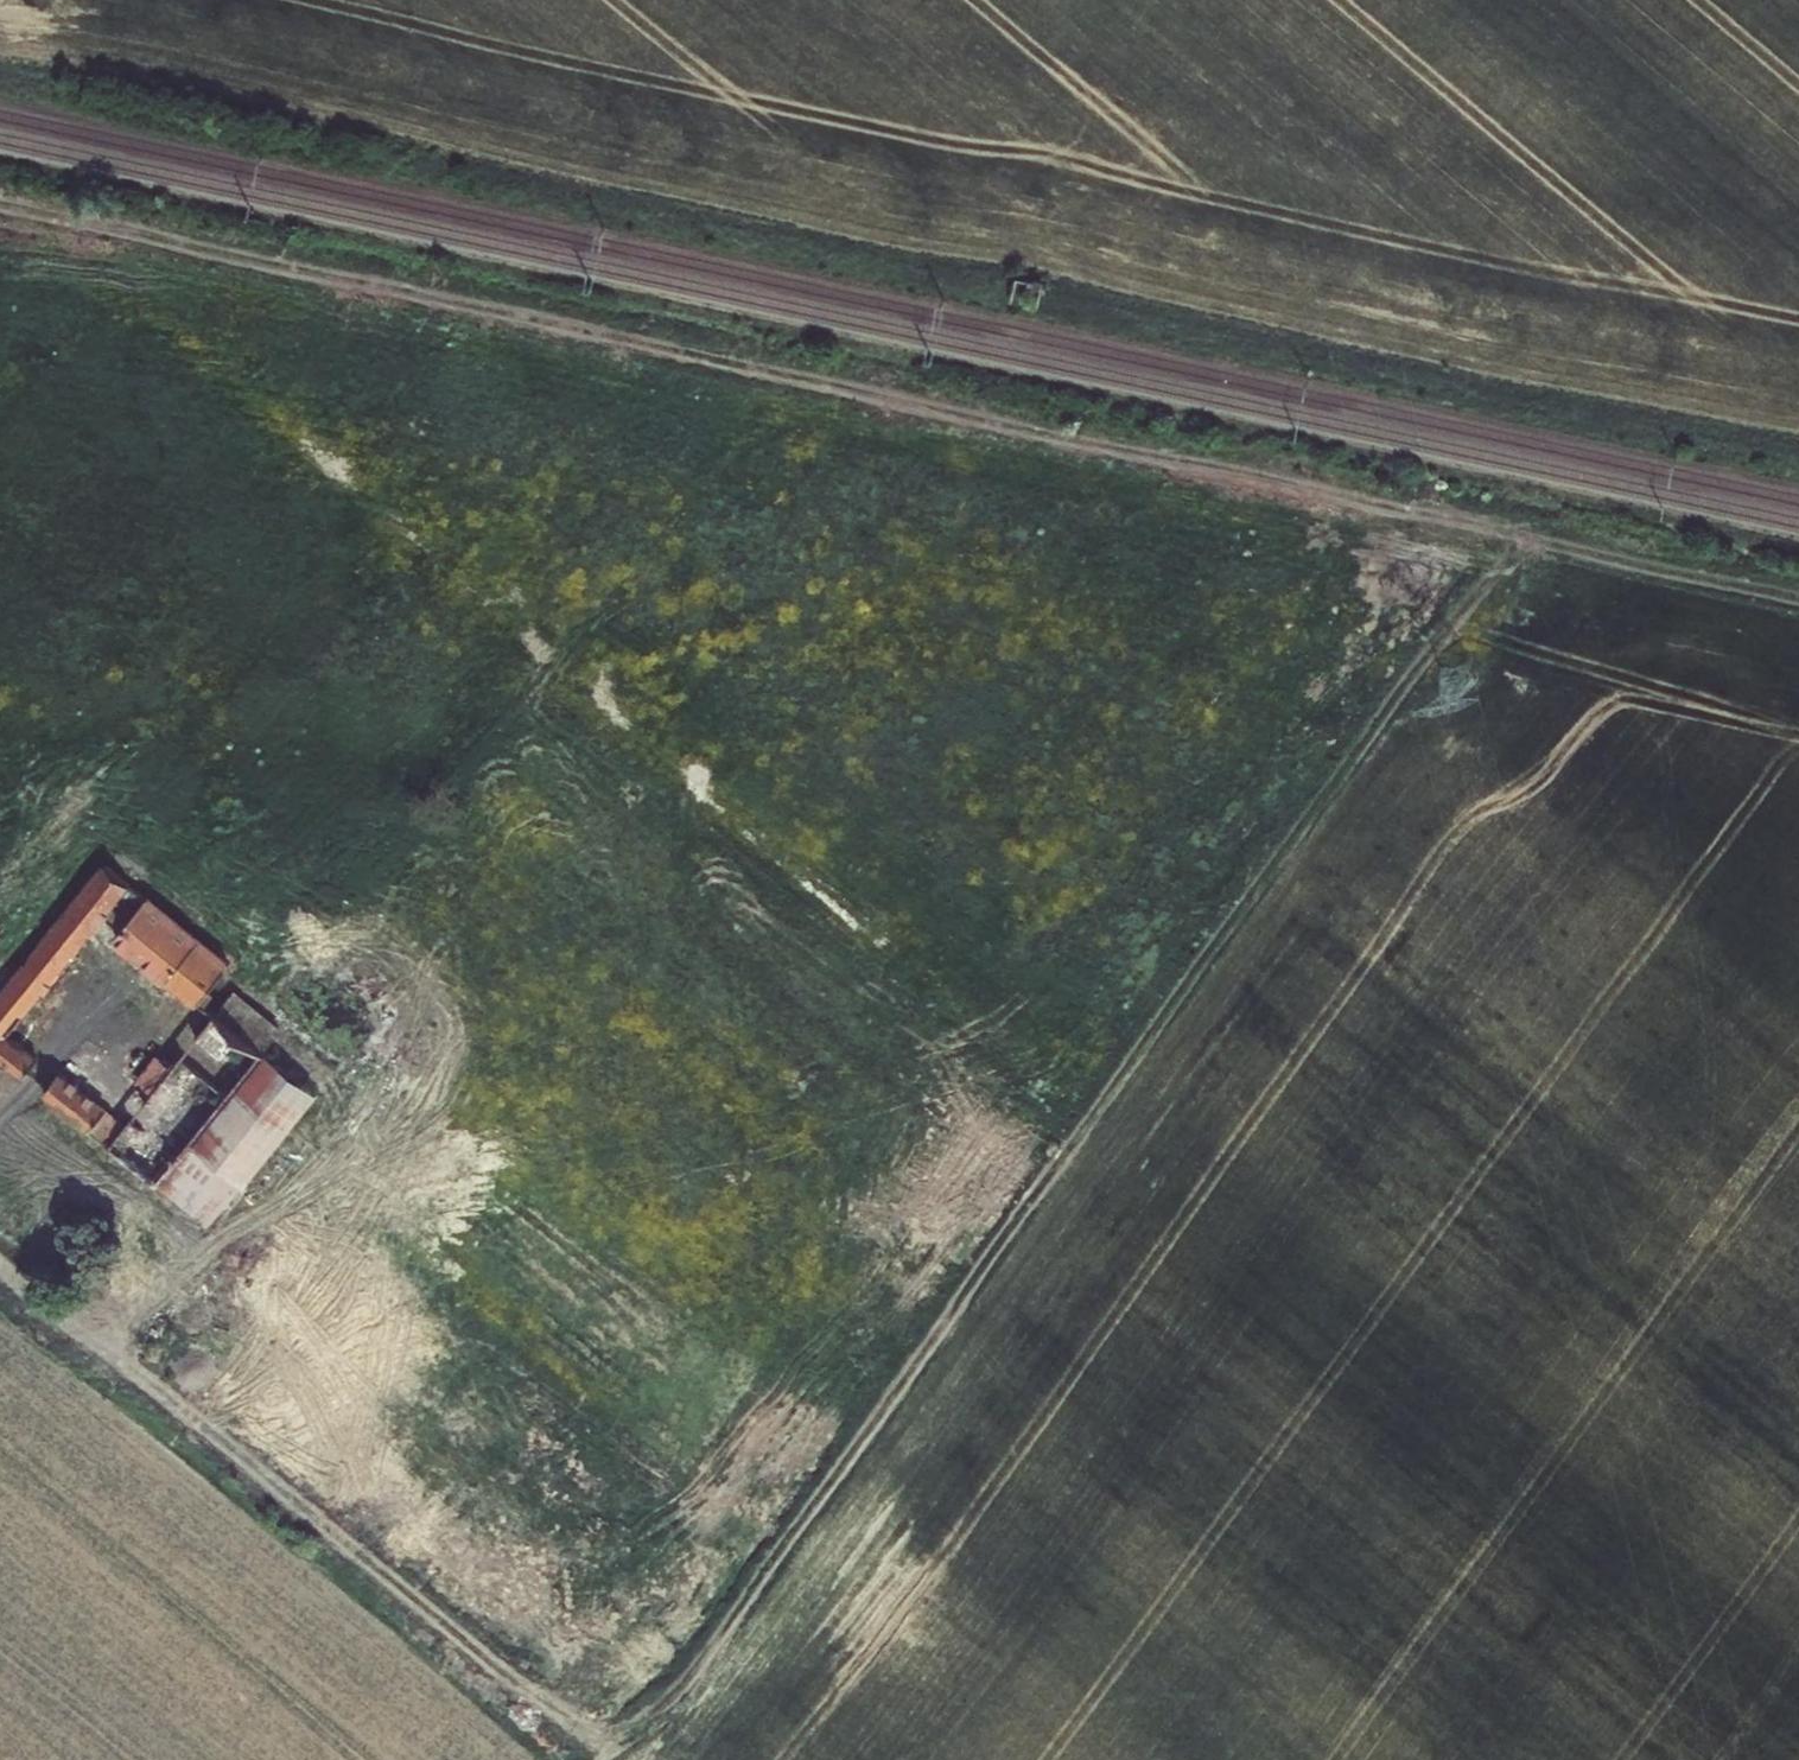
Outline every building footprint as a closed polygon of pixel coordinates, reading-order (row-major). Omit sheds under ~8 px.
[(84,872),(0,977),(0,1047),(19,1064),(35,1046),(4,1020),(104,902),(124,918),(116,929),(176,979),(170,987),(186,1000),(225,954),(102,851),(84,872)] [(39,1081),(155,1174),(259,1048),(278,1026),(228,983),(166,1053),(150,1039),(133,1059),(148,1074),(118,1107),(59,1058),(39,1081)] [(309,1089),(259,1048),(155,1174),(205,1215),(309,1089)]
